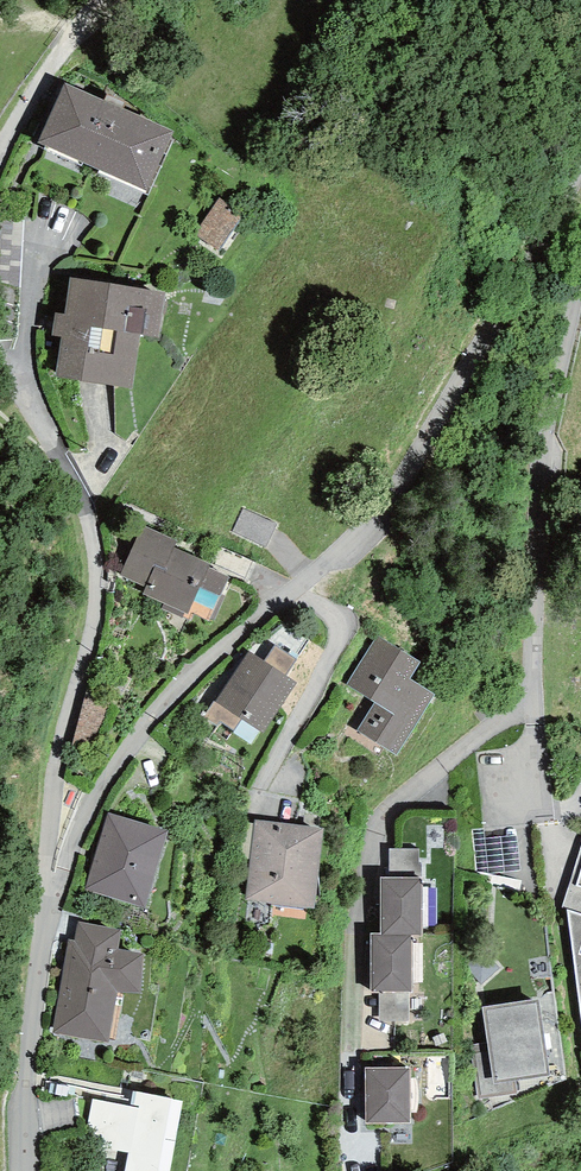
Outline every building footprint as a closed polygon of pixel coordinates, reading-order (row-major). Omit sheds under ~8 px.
[(64,83),(38,142),(148,191),(174,132),(64,83)] [(241,218),(215,202),(195,234),(221,250),(241,218)] [(0,220),(0,282),(21,291),(23,222),(0,220)] [(166,292),(70,278),(64,314),(63,323),(140,335),(159,338),(166,292)] [(63,323),(64,314),(55,313),(51,336),(61,337),(63,323)] [(132,388),(140,335),(63,323),(61,337),(55,376),(132,388)] [(177,541),(142,525),(119,575),(146,587),(142,594),(164,604),(162,609),(182,618),(184,612),(188,614),(200,587),(220,596),(229,576),(209,567),(211,563),(174,547),(177,541)] [(420,662),(377,636),(346,684),(375,703),(357,731),(397,755),(435,694),(410,678),(420,662)] [(275,645),(264,661),(285,675),(296,659),(275,645)] [(264,661),(249,651),(215,702),(241,719),(263,734),(297,683),(285,675),(264,661)] [(86,697),(69,743),(92,756),(109,708),(86,697)] [(234,731),(241,719),(215,702),(214,701),(204,717),(216,727),(220,721),(234,731)] [(168,831),(108,812),(84,890),(145,908),(168,831)] [(315,908),(323,829),(255,820),(245,901),(315,908)] [(562,906),(567,909),(580,1023),(580,846),(562,906)] [(389,849),(389,878),(422,877),(422,864),(419,863),(419,848),(389,849)] [(380,878),(381,935),(411,935),(423,936),(422,877),(389,878),(380,878)] [(121,929),(78,922),(75,940),(68,939),(52,1033),(108,1042),(117,991),(138,994),(145,954),(118,949),(121,929)] [(371,935),(371,992),(379,993),(410,993),(412,993),(411,935),(381,935),(371,935)] [(410,993),(379,993),(379,1021),(410,1021),(410,993)] [(539,999),(482,1007),(487,1042),(471,1044),(478,1098),(518,1093),(517,1082),(550,1077),(539,999)] [(410,1068),(365,1068),(366,1124),(410,1123),(410,1068)] [(133,1091),(130,1107),(93,1099),(84,1144),(128,1153),(125,1170),(169,1170),(183,1100),(133,1091)]
